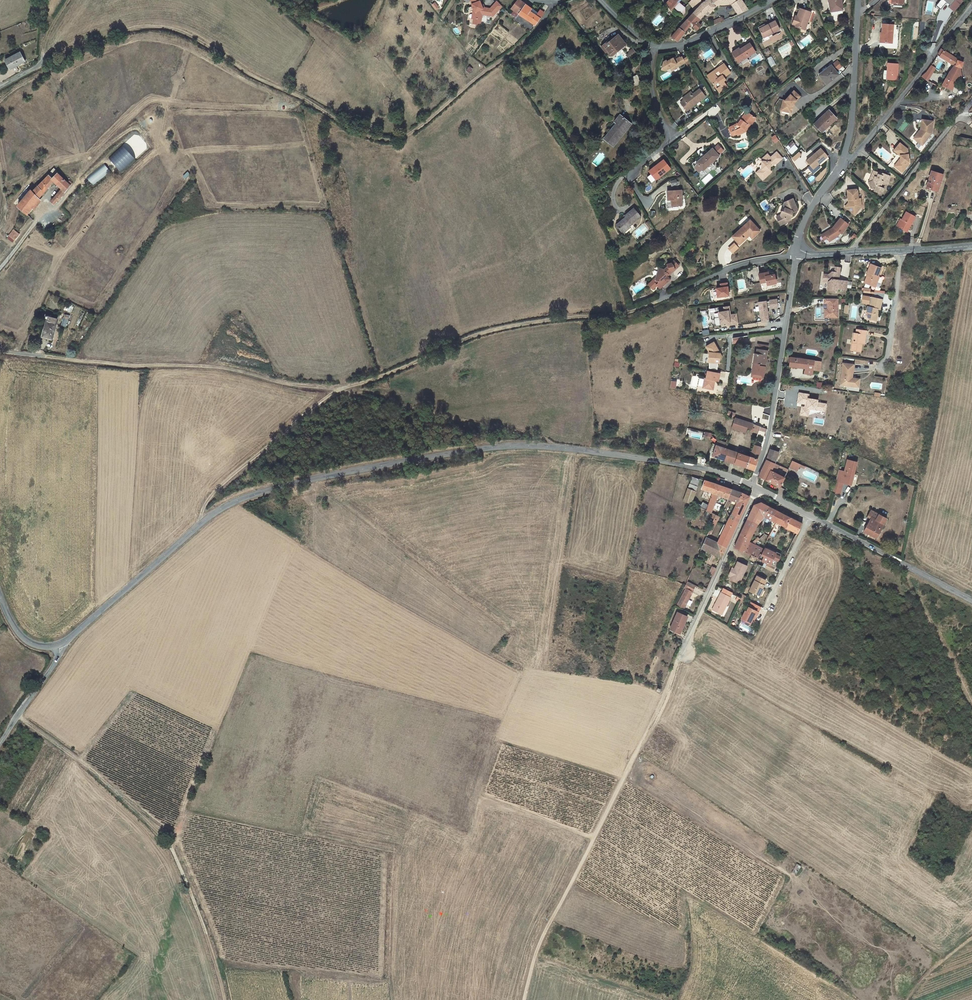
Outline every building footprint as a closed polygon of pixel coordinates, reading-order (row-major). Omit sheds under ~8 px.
[(473,6),(474,9),(476,11),(475,18),(474,22),(481,24),(483,9),(483,8),(481,5),(480,1),(481,1),(481,0),(471,0),(473,4),(473,5),(473,6)] [(514,11),(519,14),(526,4),(520,0),(513,10),(514,11)] [(665,6),(671,11),(673,8),(683,16),(685,13),(686,8),(678,2),(679,0),(670,0),(665,6)] [(701,0),(692,0),(689,3),(695,10),(702,3),(701,0)] [(702,3),(695,10),(693,13),(700,19),(707,10),(711,13),(716,6),(724,0),(701,0),(702,3)] [(742,0),(739,0),(732,4),(735,9),(738,14),(748,9),(742,0)] [(830,3),(831,3),(832,11),(843,9),(842,0),(829,0),(830,3)] [(936,6),(941,10),(946,3),(949,0),(941,0),(936,6)] [(954,12),(963,1),(962,0),(955,0),(950,6),(949,7),(954,12)] [(538,13),(526,4),(519,14),(531,22),(533,20),(537,23),(544,13),(541,10),(537,16),(536,15),(538,13)] [(805,30),(811,13),(800,8),(798,16),(796,16),(793,23),(797,25),(796,26),(805,29),(805,30)] [(838,14),(844,13),(843,9),(832,11),(830,11),(831,15),(828,15),(829,22),(839,20),(838,14)] [(700,19),(693,13),(676,32),(671,37),(678,42),(680,39),(682,37),(682,36),(686,32),(684,31),(691,22),(695,25),(693,27),(697,30),(700,26),(702,25),(701,25),(702,23),(699,20),(700,19)] [(760,31),(764,38),(779,30),(780,30),(775,21),(767,26),(767,27),(760,31)] [(883,24),(882,33),(881,33),(880,36),(883,36),(883,42),(892,43),(894,25),(883,24)] [(762,41),(765,47),(787,37),(784,31),(762,41)] [(612,56),(626,44),(618,35),(604,46),(602,46),(601,47),(606,53),(608,51),(612,56)] [(738,52),(734,55),(739,63),(756,52),(750,43),(740,50),(739,48),(736,50),(738,52)] [(630,53),(626,55),(628,58),(635,52),(633,49),(629,52),(630,53)] [(963,62),(958,60),(958,59),(941,49),(937,55),(954,66),(949,73),(943,85),(952,90),(958,78),(962,79),(960,68),(961,68),(963,62)] [(5,61),(10,69),(25,61),(20,52),(5,61)] [(676,64),(678,66),(683,63),(679,56),(674,60),(673,57),(666,61),(666,60),(663,61),(661,69),(665,70),(670,67),(676,64)] [(940,59),(937,57),(931,66),(934,68),(940,59)] [(831,65),(819,75),(827,85),(839,75),(836,72),(842,67),(838,61),(832,66),(831,65)] [(888,64),(888,72),(887,80),(891,80),(897,80),(898,64),(888,64)] [(724,78),(730,73),(725,65),(722,67),(721,66),(717,69),(719,71),(709,78),(715,86),(719,82),(721,86),(718,89),(719,92),(727,86),(724,82),(726,80),(724,78)] [(931,66),(927,72),(922,76),(928,81),(935,69),(934,68),(931,66)] [(717,69),(707,76),(709,78),(719,71),(717,69)] [(636,87),(641,83),(638,76),(632,78),(636,87)] [(705,97),(700,89),(693,95),(689,97),(688,97),(683,100),(681,103),(687,111),(705,97)] [(800,97),(794,91),(785,101),(783,100),(781,111),(791,113),(793,108),(792,108),(791,107),(793,104),(800,97)] [(682,99),(683,100),(688,97),(689,97),(693,95),(691,92),(682,99)] [(829,110),(814,124),(822,133),(837,118),(829,110)] [(741,119),(740,121),(738,123),(738,124),(729,128),(733,136),(737,134),(738,135),(745,132),(746,130),(747,131),(756,118),(748,113),(742,120),(741,119)] [(613,147),(613,146),(631,124),(620,115),(614,122),(616,123),(619,126),(614,134),(610,131),(604,139),(613,147)] [(933,122),(922,120),(920,129),(920,130),(922,131),(915,140),(919,143),(920,141),(923,144),(931,134),(933,122)] [(619,126),(616,123),(610,131),(614,134),(619,126)] [(915,140),(922,131),(920,130),(913,139),(915,140)] [(902,173),(909,164),(908,150),(900,144),(894,151),(900,156),(902,156),(902,159),(900,159),(898,162),(900,164),(896,169),(902,173)] [(723,152),(718,146),(714,150),(719,155),(723,152)] [(821,148),(807,161),(811,165),(813,168),(821,161),(821,162),(828,156),(821,148)] [(703,171),(719,156),(719,155),(714,150),(712,149),(705,156),(706,157),(703,159),(702,158),(696,163),(697,164),(694,167),(694,168),(699,173),(703,171)] [(760,169),(757,172),(763,179),(772,171),(770,169),(770,165),(770,163),(772,163),(777,163),(783,157),(777,151),(771,157),(767,153),(764,157),(764,159),(762,160),(762,164),(762,169),(760,169)] [(791,157),(793,161),(801,155),(799,151),(791,157)] [(647,170),(655,180),(670,169),(662,158),(647,170)] [(813,168),(811,165),(807,169),(812,174),(816,171),(813,168)] [(58,173),(54,170),(49,175),(52,179),(58,173)] [(938,191),(941,181),(943,175),(931,171),(926,188),(938,191)] [(878,174),(873,172),(871,177),(874,178),(873,181),(869,183),(868,183),(870,189),(874,191),(874,192),(880,194),(882,194),(884,189),(880,188),(882,183),(887,185),(890,177),(882,174),(882,175),(881,177),(878,176),(878,174)] [(52,179),(49,175),(33,192),(31,190),(24,199),(23,199),(32,207),(53,181),(61,189),(51,202),(54,204),(58,199),(59,200),(70,186),(67,183),(58,173),(52,179)] [(683,206),(682,194),(682,191),(682,190),(667,191),(669,208),(672,208),(672,206),(683,206)] [(856,190),(847,191),(848,201),(849,201),(850,203),(849,203),(845,208),(853,214),(857,208),(859,210),(861,207),(861,199),(858,200),(857,191),(856,190)] [(782,216),(778,218),(783,226),(789,223),(790,220),(790,219),(791,218),(794,212),(797,210),(798,208),(793,198),(785,202),(784,204),(785,207),(784,211),(782,210),(781,214),(782,216)] [(32,207),(23,199),(17,206),(26,214),(32,207)] [(626,218),(617,226),(622,233),(641,217),(634,209),(625,217),(626,218)] [(902,220),(898,227),(907,232),(915,217),(906,212),(902,220)] [(849,225),(841,218),(833,228),(834,228),(830,230),(824,233),(826,238),(829,242),(833,239),(836,236),(837,237),(840,233),(842,234),(849,225)] [(736,240),(740,244),(749,236),(751,234),(754,237),(760,231),(751,221),(743,227),(745,229),(734,238),(736,240)] [(19,234),(14,230),(9,236),(15,240),(19,234)] [(693,248),(687,254),(690,257),(696,251),(693,248)] [(662,270),(659,269),(656,280),(657,281),(659,283),(656,285),(659,287),(660,289),(670,280),(668,277),(667,276),(672,272),(673,273),(679,267),(675,261),(668,267),(667,266),(662,270)] [(877,277),(882,269),(873,263),(868,271),(869,272),(867,275),(863,281),(870,285),(873,280),(875,281),(877,277)] [(848,284),(848,283),(839,282),(837,282),(837,280),(840,278),(841,270),(836,269),(835,274),(833,274),(829,277),(824,276),(823,283),(829,284),(828,292),(837,294),(838,291),(847,292),(848,289),(848,284)] [(770,271),(760,273),(762,282),(768,281),(769,284),(777,282),(776,274),(770,275),(770,271)] [(728,297),(727,282),(718,282),(719,286),(714,287),(715,297),(728,297)] [(874,289),(873,296),(883,298),(884,291),(874,289)] [(877,315),(878,309),(880,310),(883,300),(872,297),(870,307),(868,307),(867,310),(868,312),(867,315),(869,320),(876,321),(877,316),(877,315)] [(767,309),(778,307),(776,298),(765,300),(767,309)] [(767,321),(766,300),(757,301),(758,321),(767,321)] [(730,305),(716,304),(717,308),(711,310),(715,325),(719,324),(721,328),(741,325),(739,311),(733,312),(730,305)] [(52,339),(53,339),(56,324),(46,321),(42,336),(52,339)] [(852,351),(861,352),(862,344),(863,335),(866,335),(866,331),(857,330),(856,334),(854,333),(852,351)] [(716,340),(708,345),(711,350),(710,356),(711,356),(711,361),(721,362),(721,356),(720,355),(721,350),(716,340)] [(755,354),(754,363),(753,365),(752,374),(764,375),(765,367),(767,351),(757,349),(756,354),(755,354)] [(806,374),(812,375),(813,370),(814,361),(791,357),(790,366),(806,369),(806,374)] [(821,362),(814,361),(813,370),(819,371),(821,362)] [(853,365),(843,364),(840,385),(855,387),(856,381),(851,380),(852,378),(853,365)] [(704,386),(714,388),(715,382),(714,382),(715,380),(716,381),(716,379),(719,380),(721,372),(709,370),(707,377),(706,377),(704,386)] [(808,399),(807,408),(816,410),(817,400),(808,399)] [(747,426),(748,422),(736,418),(733,428),(745,432),(747,426)] [(751,431),(758,433),(759,430),(760,427),(753,424),(752,428),(751,431)] [(713,456),(721,459),(725,448),(727,444),(719,440),(713,456)] [(754,445),(750,457),(746,467),(755,471),(762,448),(754,445)] [(728,449),(724,460),(730,462),(734,451),(728,449)] [(774,463),(779,452),(771,449),(767,460),(774,463)] [(734,451),(730,462),(735,464),(738,453),(734,451)] [(738,453),(735,464),(746,467),(750,457),(738,453)] [(759,476),(766,480),(774,463),(767,460),(759,476)] [(799,466),(800,464),(793,461),(790,467),(797,470),(799,466)] [(774,463),(766,480),(779,487),(784,477),(776,473),(779,467),(779,466),(774,463)] [(691,503),(693,498),(700,479),(693,477),(684,501),(691,503)] [(702,489),(712,493),(716,484),(705,480),(702,489)] [(716,484),(712,493),(710,500),(714,502),(715,500),(716,500),(718,495),(728,499),(731,489),(716,484)] [(728,499),(725,506),(726,510),(730,503),(732,500),(737,502),(742,493),(731,489),(728,499)] [(750,497),(742,493),(737,502),(732,514),(740,518),(750,497)] [(702,508),(704,503),(693,498),(691,503),(696,505),(702,508)] [(764,516),(765,517),(769,507),(760,503),(754,505),(738,540),(748,544),(749,542),(758,524),(761,520),(764,516)] [(765,517),(771,520),(776,511),(769,507),(765,517)] [(876,538),(886,518),(879,514),(875,513),(873,511),(871,511),(868,517),(871,518),(864,531),(876,538)] [(776,522),(792,530),(796,521),(779,512),(778,512),(773,521),(776,522)] [(709,531),(711,532),(712,533),(719,517),(716,515),(714,519),(709,531)] [(717,543),(726,548),(738,522),(730,518),(717,543)] [(802,523),(796,521),(792,530),(797,533),(802,523)] [(752,543),(754,544),(764,534),(763,530),(759,533),(760,534),(752,543)] [(701,548),(721,558),(726,548),(717,543),(709,539),(706,537),(701,548)] [(764,549),(754,544),(752,543),(749,542),(748,544),(738,540),(734,547),(751,556),(750,558),(754,560),(755,558),(757,558),(760,553),(762,554),(763,552),(764,549)] [(765,548),(764,549),(763,552),(773,556),(775,553),(765,548)] [(758,558),(758,559),(763,561),(768,563),(775,567),(781,554),(776,551),(775,553),(773,556),(763,552),(762,554),(760,553),(757,558),(758,558)] [(737,561),(734,568),(732,572),(729,579),(737,582),(738,580),(740,581),(747,566),(737,561)] [(757,577),(750,591),(759,596),(762,589),(766,581),(768,577),(763,574),(763,573),(760,571),(757,577)] [(696,586),(687,581),(684,587),(686,588),(678,605),(685,609),(696,586)] [(721,593),(713,610),(722,614),(730,597),(733,593),(723,588),(721,593)] [(752,619),(754,616),(756,617),(758,612),(761,607),(751,602),(749,607),(747,611),(745,611),(741,619),(750,623),(752,619)] [(677,612),(670,629),(679,633),(681,628),(682,629),(688,617),(677,612)]
